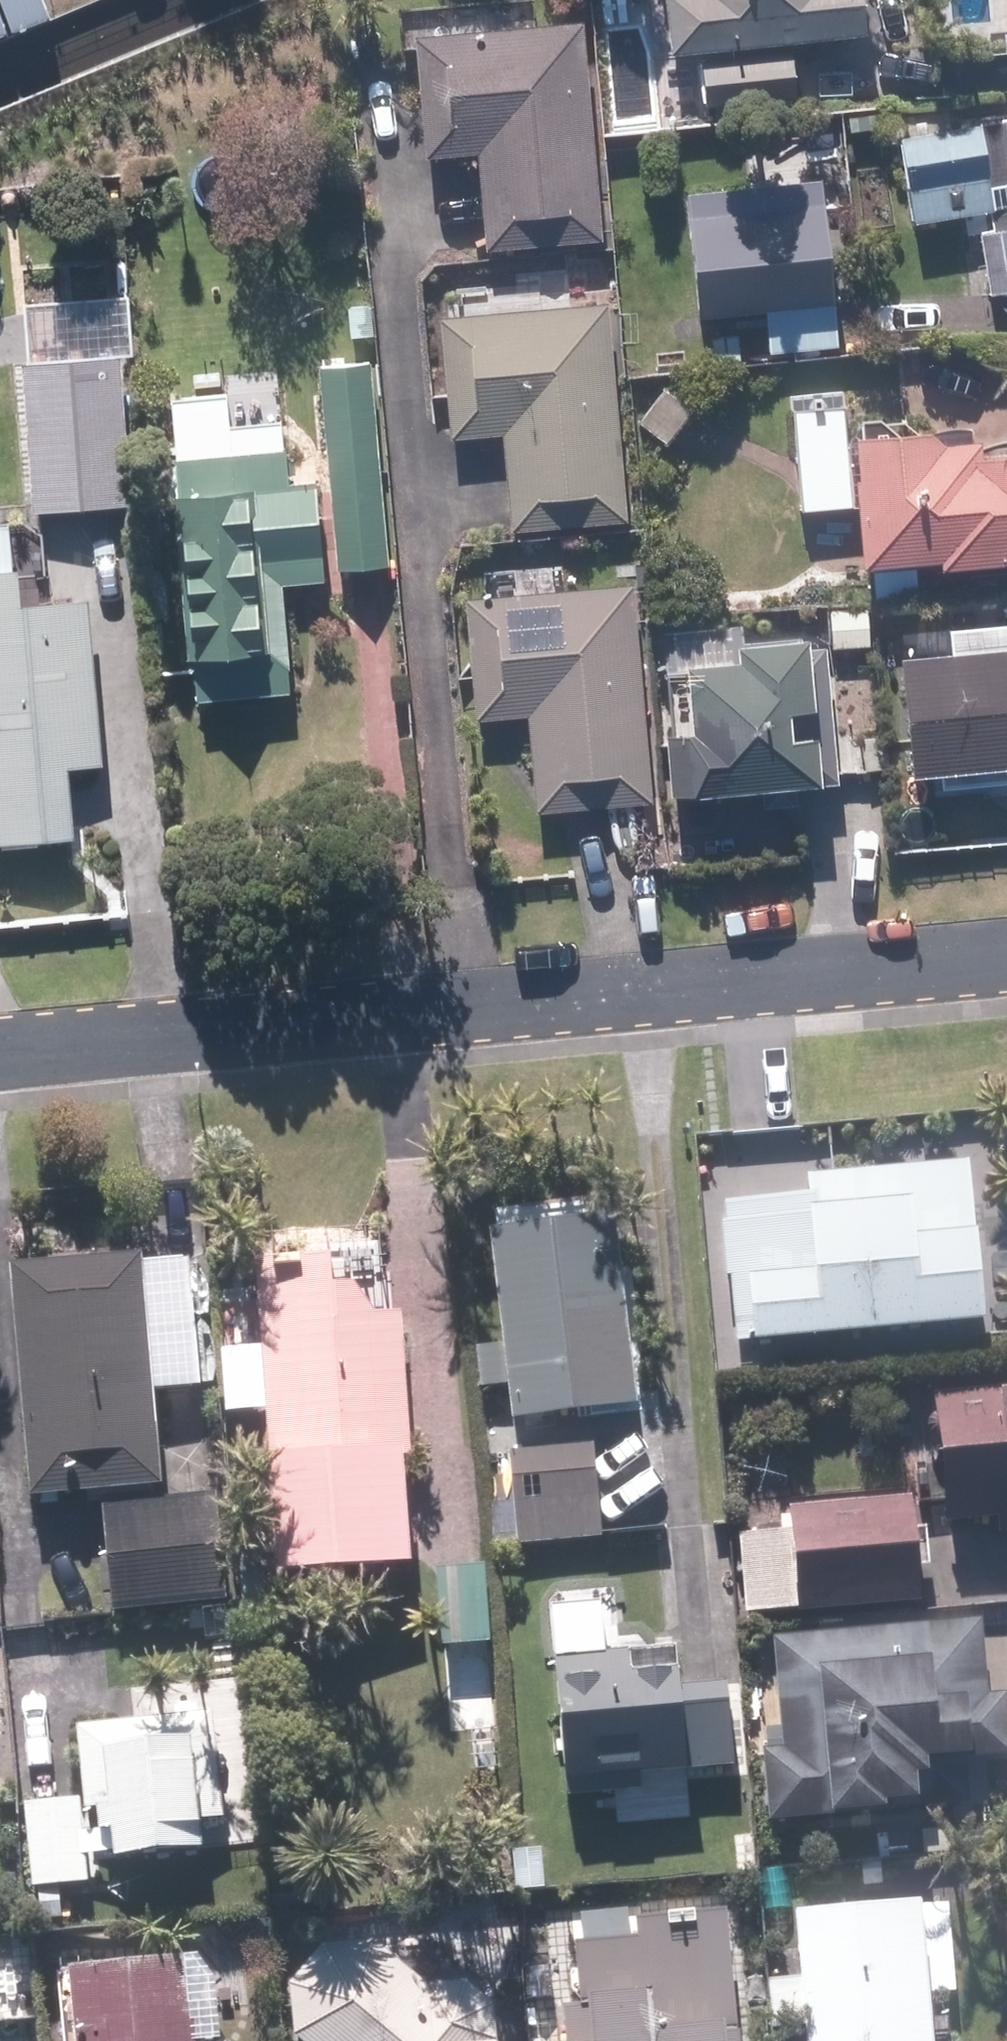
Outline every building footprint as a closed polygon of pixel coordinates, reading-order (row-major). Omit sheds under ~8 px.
[(668,50),(689,49),(694,103),(785,93),(780,39),(858,32),(855,0),(663,0),(668,50)] [(596,36),(427,48),(435,169),(488,166),(495,259),(612,251),(596,36)] [(980,231),(989,294),(1006,292),(1006,120),(899,137),(912,222),(987,209),(990,228),(980,231)] [(831,192),(695,203),(705,328),(776,323),(779,360),(844,355),(831,192)] [(36,375),(30,375),(41,525),(138,516),(128,368),(138,368),(136,343),(164,340),(162,317),(138,318),(137,307),(31,314),(36,375)] [(619,314),(452,326),(461,449),(508,446),(516,539),(635,529),(619,314)] [(730,336),(703,337),(704,366),(731,365),(730,336)] [(379,374),(332,377),(347,579),(396,575),(379,374)] [(671,395),(647,429),(679,453),(704,420),(671,395)] [(272,410),(225,415),(226,430),(169,437),(195,696),(289,686),(278,581),(326,576),(317,478),(287,480),(284,443),(275,443),(272,410)] [(937,569),(1006,564),(1006,458),(980,460),(979,441),(939,444),(938,431),(853,437),(863,567),(937,561),(937,569)] [(102,613),(36,618),(33,582),(0,585),(0,859),(86,854),(81,781),(113,779),(102,613)] [(1002,595),(1006,645),(904,654),(914,767),(937,765),(938,776),(1006,770),(1006,594),(1002,595)] [(641,596),(478,611),(489,731),(535,727),(544,824),(661,812),(641,596)] [(864,607),(826,610),(827,648),(866,647),(864,607)] [(802,646),(801,639),(735,641),(736,657),(680,662),(684,731),(662,734),(667,793),(812,783),(812,781),(833,780),(824,645),(802,646)] [(880,735),(858,736),(860,770),(883,769),(880,735)] [(646,1407),(622,1217),(499,1233),(514,1348),(482,1352),(488,1388),(519,1384),(523,1423),(646,1407)] [(977,1274),(976,1252),(861,1258),(869,1361),(982,1352),(981,1337),(977,1274)] [(155,1259),(23,1270),(42,1498),(173,1487),(166,1393),(206,1389),(196,1266),(155,1269),(155,1259)] [(266,1266),(272,1357),(235,1360),(237,1401),(276,1399),(280,1464),(286,1463),(294,1577),(425,1569),(409,1318),(397,1318),(358,1286),(343,1286),(342,1261),(266,1266)] [(991,1308),(994,1339),(1006,1338),(1006,1307),(991,1308)] [(944,1399),(957,1525),(1006,1520),(1006,1532),(1006,1392),(944,1399)] [(600,1449),(518,1455),(521,1505),(496,1508),(499,1548),(607,1539),(600,1449)] [(227,1500),(112,1511),(121,1608),(236,1596),(227,1500)] [(799,1532),(750,1536),(756,1616),(927,1604),(920,1504),(798,1512),(799,1532)] [(490,1570),(445,1574),(450,1648),(495,1644),(490,1570)] [(774,1755),(781,1824),(980,1806),(976,1762),(1006,1758),(1006,1695),(996,1696),(989,1623),(782,1642),(793,1753),(774,1755)] [(683,1655),(646,1659),(647,1678),(640,1679),(638,1655),(564,1661),(576,1799),(650,1793),(648,1775),(743,1768),(737,1687),(692,1690),(691,1674),(685,1675),(683,1655)] [(92,1819),(94,1840),(72,1842),(69,1811),(14,1817),(22,1897),(76,1893),(74,1867),(105,1863),(106,1869),(198,1861),(195,1830),(212,1828),(201,1723),(68,1737),(76,1820),(92,1819)] [(960,1829),(925,1832),(927,1857),(963,1853),(960,1829)] [(798,2040),(925,2040),(916,1909),(797,1919),(789,1918),(792,1981),(796,2025),(797,2036),(798,2040)] [(571,2005),(553,2008),(555,2040),(727,2040),(716,1913),(627,1920),(629,1939),(566,1944),(571,2005)] [(303,1985),(307,2039),(310,2040),(502,2040),(499,2008),(474,1985),(433,1989),(381,1945),(335,1949),(303,1985)] [(207,2009),(196,2010),(192,1960),(78,1969),(84,2040),(210,2040),(207,2009)] [(769,2028),(796,2025),(792,1981),(784,1981),(766,1982),(769,2028)]
